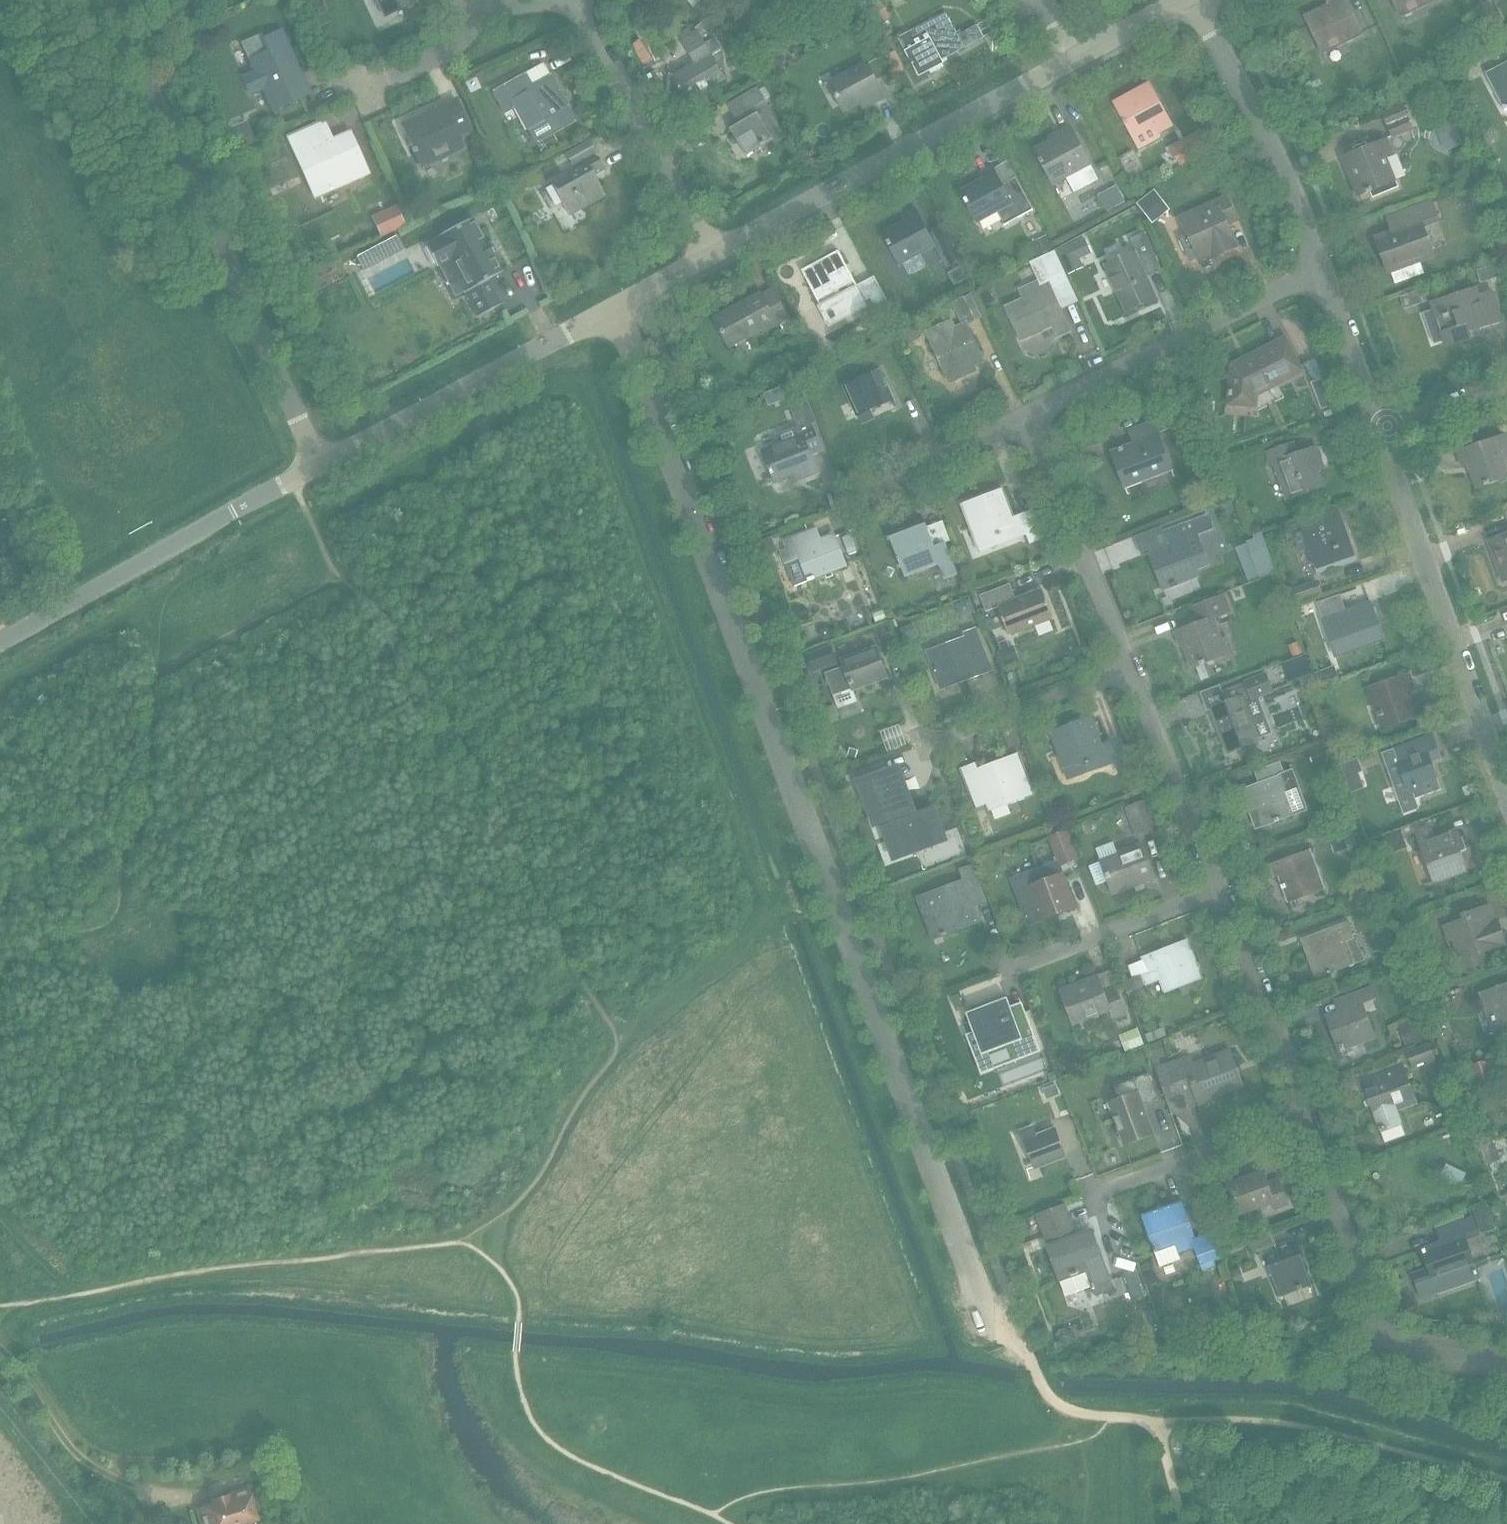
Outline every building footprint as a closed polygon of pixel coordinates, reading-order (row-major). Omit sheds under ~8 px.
[(384,15),(412,2),(410,0),(377,0),(384,15)] [(1359,33),(1344,0),(1327,0),(1331,8),(1306,19),(1322,51),(1359,33)] [(1431,0),(1393,0),(1400,14),(1431,0)] [(918,73),(942,60),(982,38),(975,26),(958,36),(945,13),(910,32),(917,45),(906,51),(918,73)] [(243,43),(250,59),(254,67),(242,72),(250,90),(262,85),(273,110),(311,94),(283,31),(264,39),(262,35),(243,43)] [(711,56),(722,50),(715,39),(690,53),(696,64),(673,78),(686,100),(724,78),(711,56)] [(1484,73),(1503,109),(1506,107),(1506,61),(1484,73)] [(872,105),(885,98),(866,63),(829,83),(845,111),(868,98),(872,105)] [(523,73),(491,91),(504,114),(515,108),(527,129),(528,129),(535,142),(576,120),(568,107),(569,106),(551,73),(530,84),(523,73)] [(1157,133),(1171,126),(1148,82),(1126,94),(1129,100),(1116,107),(1131,136),(1153,125),(1157,133)] [(787,137),(766,101),(758,87),(728,104),(739,124),(731,128),(747,155),(772,140),(774,144),(787,137)] [(459,136),(470,131),(456,99),(402,124),(421,166),(463,146),(459,136)] [(1391,136),(1410,128),(1400,106),(1381,113),(1391,136)] [(300,132),(304,141),(315,164),(322,160),(334,189),(368,173),(350,133),(333,140),(324,121),(300,132)] [(1059,135),(1034,149),(1051,181),(1064,174),(1073,192),(1097,179),(1092,168),(1069,126),(1057,132),(1059,135)] [(1208,149),(1200,133),(1171,149),(1180,165),(1208,149)] [(1384,156),(1392,153),(1385,138),(1341,157),(1358,196),(1394,181),(1384,156)] [(588,141),(566,154),(572,165),(595,153),(588,141)] [(594,176),(604,170),(597,157),(551,183),(569,216),(605,196),(594,176)] [(976,222),(996,211),(1004,225),(1032,209),(1015,177),(1001,184),(992,167),(980,174),(983,181),(961,193),(976,222)] [(1226,196),(1182,216),(1180,221),(1198,260),(1211,254),(1213,258),(1236,247),(1226,224),(1237,219),(1226,196)] [(1421,225),(1438,219),(1431,202),(1397,214),(1401,227),(1375,237),(1388,271),(1433,255),(1421,225)] [(380,236),(405,225),(395,204),(371,215),(380,236)] [(899,263),(934,244),(915,209),(903,216),(906,223),(883,235),(899,263)] [(438,236),(424,243),(435,265),(450,258),(467,289),(463,291),(477,316),(501,303),(488,278),(501,271),(491,253),(493,252),(488,243),(486,244),(472,216),(438,234),(438,236)] [(931,229),(943,252),(939,254),(946,267),(962,259),(955,246),(957,245),(944,222),(931,229)] [(1103,264),(1124,311),(1155,297),(1141,265),(1156,259),(1144,231),(1129,238),(1134,250),(1103,264)] [(355,256),(363,270),(402,249),(395,235),(355,256)] [(811,272),(805,275),(821,305),(825,303),(833,318),(870,298),(866,289),(877,283),(873,276),(856,285),(849,272),(847,274),(842,265),(844,264),(837,251),(808,266),(811,272)] [(1040,257),(1054,287),(1063,283),(1050,253),(1040,257)] [(1045,277),(1033,283),(1020,288),(1023,297),(1005,305),(1020,339),(1052,325),(1057,336),(1069,330),(1045,277)] [(879,314),(890,308),(877,283),(866,289),(870,298),(879,314)] [(1469,330),(1501,319),(1491,290),(1478,294),(1475,287),(1430,302),(1445,346),(1472,337),(1469,330)] [(776,325),(788,319),(772,289),(761,295),(759,293),(713,317),(728,345),(774,321),(776,325)] [(1423,289),(1417,291),(1421,302),(1427,300),(1423,289)] [(968,321),(979,316),(969,295),(958,300),(968,321)] [(972,365),(973,365),(982,360),(965,323),(954,328),(948,326),(931,334),(929,339),(947,377),(948,376),(953,378),(970,371),(972,365)] [(1276,384),(1301,371),(1283,337),(1230,365),(1227,404),(1254,406),(1255,390),(1274,380),(1276,384)] [(855,380),(844,385),(857,414),(891,398),(885,384),(876,388),(873,382),(883,378),(879,369),(855,380)] [(801,434),(762,449),(774,482),(801,472),(803,477),(817,472),(810,453),(821,449),(811,422),(815,421),(807,399),(790,405),(798,426),(801,434)] [(1158,433),(1168,429),(1164,418),(1132,429),(1136,442),(1111,451),(1124,486),(1171,469),(1158,433)] [(1506,449),(1506,443),(1504,435),(1457,451),(1462,466),(1468,464),(1476,488),(1506,477),(1506,474),(1499,451),(1506,449)] [(1285,499),(1323,485),(1315,465),(1321,463),(1315,446),(1296,453),(1292,441),(1265,450),(1270,464),(1272,463),(1285,499)] [(1029,542),(1041,537),(1031,510),(1012,517),(1002,489),(962,504),(975,541),(999,532),(1003,541),(1025,533),(1029,542)] [(1336,508),(1320,514),(1299,522),(1317,572),(1354,558),(1336,508)] [(1208,566),(1196,534),(1213,528),(1208,514),(1192,521),(1161,533),(1165,545),(1147,552),(1161,589),(1197,576),(1195,571),(1208,566)] [(944,542),(933,546),(923,519),(890,532),(903,567),(936,554),(944,577),(956,572),(944,542)] [(786,550),(781,552),(794,586),(808,581),(846,566),(833,532),(812,540),(807,529),(782,539),(786,550)] [(1506,580),(1506,534),(1488,540),(1502,581),(1506,580)] [(1010,583),(980,595),(986,611),(998,606),(1009,635),(1053,618),(1042,588),(1015,598),(1010,583)] [(1286,595),(1290,607),(1319,597),(1315,585),(1286,595)] [(1194,667),(1231,652),(1226,639),(1221,640),(1212,618),(1229,612),(1222,594),(1194,605),(1200,622),(1174,632),(1179,645),(1185,643),(1194,667)] [(1350,650),(1382,639),(1370,602),(1321,618),(1326,633),(1342,627),(1350,650)] [(940,688),(979,674),(990,670),(975,629),(964,633),(965,636),(926,651),(940,688)] [(829,644),(805,653),(812,672),(836,663),(829,644)] [(852,690),(887,677),(876,645),(840,659),(843,666),(825,672),(833,695),(838,707),(856,701),(852,690)] [(1266,674),(1222,691),(1227,702),(1211,708),(1228,752),(1259,740),(1244,701),(1272,691),(1266,674)] [(1405,691),(1413,689),(1408,674),(1368,688),(1373,702),(1376,701),(1385,726),(1413,716),(1405,691)] [(1118,770),(1130,765),(1120,738),(1101,745),(1090,717),(1050,732),(1064,769),(1084,762),(1084,763),(1087,762),(1091,770),(1115,761),(1118,770)] [(1431,760),(1440,757),(1432,734),(1392,748),(1393,751),(1376,757),(1380,768),(1386,766),(1395,792),(1411,786),(1415,797),(1440,788),(1431,760)] [(973,764),(961,769),(975,805),(987,801),(990,808),(1031,792),(1016,754),(975,770),(973,764)] [(1343,776),(1367,768),(1363,756),(1339,765),(1343,776)] [(1291,771),(1282,774),(1278,763),(1256,771),(1261,783),(1242,790),(1250,812),(1255,810),(1261,825),(1291,813),(1283,791),(1297,786),(1291,771)] [(891,769),(859,781),(874,824),(889,818),(903,854),(945,839),(934,809),(915,816),(907,791),(897,786),(891,769)] [(1136,837),(1156,829),(1145,799),(1125,807),(1136,837)] [(1463,860),(1474,857),(1467,836),(1461,838),(1458,829),(1434,838),(1431,827),(1415,832),(1426,862),(1430,861),(1436,880),(1466,870),(1463,860)] [(1060,865),(1078,859),(1067,829),(1049,836),(1060,865)] [(1100,861),(1089,866),(1096,884),(1108,880),(1113,893),(1154,877),(1141,843),(1116,852),(1112,842),(1096,848),(1100,861)] [(1287,901),(1323,887),(1309,850),(1269,865),(1274,876),(1278,874),(1287,901)] [(942,935),(980,921),(974,904),(971,905),(969,899),(983,894),(972,864),(960,869),(963,879),(917,896),(922,913),(932,909),(942,935)] [(1042,919),(1075,907),(1063,873),(1046,880),(1041,867),(1024,874),(1012,879),(1029,924),(1041,919),(1042,919)] [(1482,950),(1506,942),(1500,925),(1496,927),(1487,904),(1465,912),(1467,918),(1445,925),(1451,941),(1458,938),(1465,956),(1460,958),(1464,970),(1486,962),(1482,950)] [(1342,941),(1352,937),(1346,922),(1301,940),(1310,962),(1316,960),(1322,974),(1351,963),(1342,941)] [(1128,991),(1147,984),(1161,978),(1166,990),(1195,978),(1189,963),(1195,961),(1186,939),(1142,957),(1144,960),(1129,966),(1133,977),(1124,981),(1128,991)] [(1112,1017),(1125,1013),(1115,987),(1103,992),(1096,974),(1059,989),(1072,1023),(1109,1008),(1112,1017)] [(1480,993),(1485,1007),(1488,1006),(1497,1032),(1503,1029),(1506,1040),(1506,984),(1480,993)] [(1346,1009),(1327,1016),(1339,1050),(1375,1037),(1363,1003),(1376,998),(1372,986),(1342,997),(1346,1009)] [(1007,996),(966,1012),(969,1020),(973,1018),(984,1047),(973,1051),(981,1073),(1040,1050),(1025,1011),(1010,1017),(1006,1006),(1010,1004),(1007,996)] [(1398,1027),(1406,1047),(1427,1039),(1419,1019),(1398,1027)] [(1437,1052),(1433,1041),(1408,1051),(1413,1064),(1426,1059),(1428,1066),(1436,1063),(1432,1054),(1437,1052)] [(1218,1094),(1243,1085),(1230,1050),(1204,1059),(1206,1062),(1194,1067),(1189,1053),(1154,1066),(1165,1096),(1192,1086),(1198,1104),(1219,1097),(1218,1094)] [(1491,1061),(1489,1054),(1466,1062),(1475,1089),(1498,1081),(1496,1074),(1500,1072),(1506,1091),(1506,1056),(1491,1061)] [(1403,1065),(1362,1080),(1386,1141),(1407,1133),(1396,1103),(1403,1100),(1405,1106),(1417,1101),(1403,1065)] [(1138,1091),(1108,1102),(1124,1145),(1154,1134),(1143,1104),(1158,1099),(1148,1073),(1133,1078),(1138,1091)] [(1034,1166),(1064,1155),(1054,1128),(1036,1135),(1033,1127),(1021,1132),(1034,1166)] [(1276,1208),(1288,1203),(1279,1178),(1267,1182),(1263,1170),(1228,1183),(1238,1213),(1274,1200),(1276,1208)] [(1176,1244),(1179,1253),(1195,1248),(1201,1265),(1222,1257),(1213,1231),(1195,1237),(1182,1200),(1141,1214),(1154,1252),(1176,1244)] [(1094,1294),(1112,1287),(1092,1229),(1075,1235),(1064,1204),(1037,1214),(1048,1244),(1047,1245),(1059,1278),(1085,1269),(1094,1294)] [(1486,1205),(1473,1209),(1481,1232),(1494,1227),(1486,1205)] [(1466,1238),(1479,1233),(1474,1218),(1445,1228),(1449,1239),(1423,1248),(1434,1281),(1475,1267),(1466,1238)] [(1252,1252),(1276,1244),(1272,1232),(1248,1241),(1252,1252)] [(1279,1294),(1311,1283),(1297,1243),(1264,1254),(1279,1294)] [(255,1517),(247,1491),(236,1495),(232,1493),(213,1498),(215,1503),(199,1508),(204,1523),(231,1523),(255,1517)]
